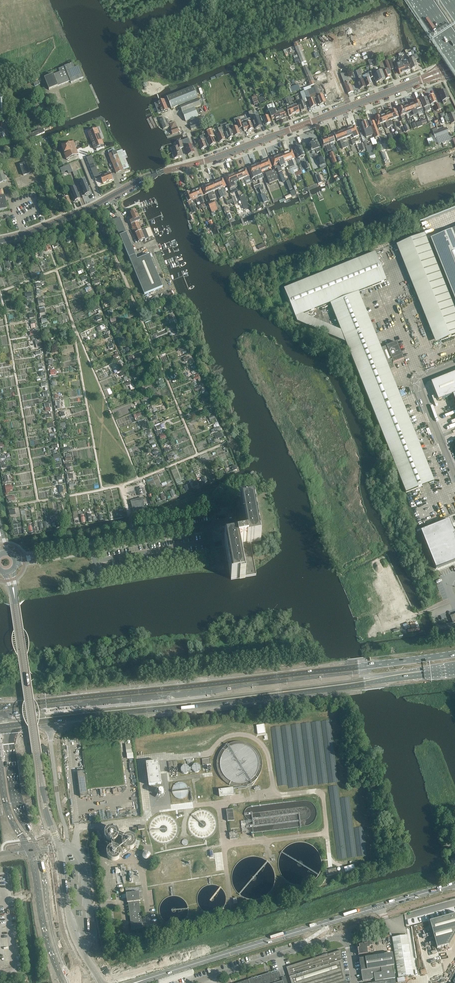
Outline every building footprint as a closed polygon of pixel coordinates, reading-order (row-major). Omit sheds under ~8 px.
[(301,63),(306,62),(302,52),(304,51),(301,45),(300,43),(294,46),(295,47),(301,63)] [(415,55),(412,56),(413,59),(409,61),(412,70),(417,68),(415,60),(417,59),(415,55)] [(400,74),(405,72),(401,60),(400,59),(398,60),(399,62),(396,63),(400,74)] [(401,60),(405,72),(410,70),(408,64),(407,62),(404,63),(403,59),(401,60)] [(392,69),(389,60),(386,61),(387,63),(384,64),(386,68),(388,68),(389,71),(392,69)] [(58,69),(60,72),(44,79),(49,90),(70,81),(71,83),(84,78),(79,67),(75,68),(73,63),(58,69)] [(303,67),(310,86),(314,84),(306,65),(303,67)] [(363,77),(362,77),(360,70),(356,71),(358,76),(359,79),(357,80),(358,82),(357,82),(360,89),(366,87),(363,80),(364,79),(363,77)] [(325,72),(316,75),(318,81),(327,78),(325,72)] [(382,72),(373,75),(376,83),(379,82),(385,80),(382,72)] [(364,80),(367,86),(371,85),(370,82),(371,82),(370,78),(373,77),(372,73),(366,75),(363,76),(364,80)] [(323,80),(325,87),(330,86),(331,89),(336,87),(334,77),(327,78),(328,79),(323,80)] [(348,78),(343,80),(348,94),(354,92),(350,81),(349,81),(348,78)] [(300,90),(298,85),(291,88),(289,84),(287,85),(291,94),(300,90)] [(198,99),(193,87),(167,97),(171,109),(198,99)] [(307,91),(305,92),(306,96),(308,101),(311,108),(316,106),(314,99),(315,98),(317,98),(314,88),(307,91)] [(439,93),(444,104),(446,103),(445,100),(449,99),(446,91),(439,93)] [(304,103),(308,101),(304,92),(300,93),(303,100),(300,101),(301,103),(299,104),(301,112),(307,110),(304,103)] [(322,95),(317,97),(320,104),(326,102),(323,95),(322,95)] [(434,103),(437,111),(440,110),(440,109),(442,109),(440,103),(438,104),(438,103),(437,104),(436,103),(437,102),(434,95),(428,97),(431,105),(434,103)] [(288,104),(285,105),(286,109),(289,117),(294,114),(290,103),(289,99),(288,98),(286,99),(288,104)] [(291,98),(289,99),(290,103),(294,114),(299,112),(296,105),(294,106),(291,98)] [(429,106),(426,98),(421,100),(425,112),(429,111),(430,109),(429,106)] [(163,99),(157,101),(162,113),(168,110),(163,99)] [(180,107),(186,121),(198,117),(194,108),(201,105),(199,100),(180,107)] [(414,103),(416,110),(422,108),(419,101),(414,103)] [(63,114),(58,103),(45,108),(46,110),(47,110),(50,119),(63,114)] [(273,104),(267,106),(269,112),(270,115),(271,116),(274,115),(276,119),(276,121),(281,119),(278,112),(277,113),(275,109),(273,104)] [(408,113),(410,118),(411,118),(411,119),(413,118),(413,117),(412,114),(412,112),(411,112),(409,105),(404,107),(406,114),(408,113)] [(404,107),(403,107),(398,109),(402,120),(405,119),(403,115),(406,114),(404,107)] [(390,112),(393,119),(398,117),(396,110),(390,112),(391,112),(390,112)] [(252,111),(248,113),(251,119),(252,119),(255,129),(257,128),(262,127),(257,113),(253,114),(252,111)] [(385,114),(380,116),(383,123),(385,122),(387,128),(390,127),(390,126),(385,114)] [(271,123),(268,115),(263,117),(266,125),(271,123)] [(383,123),(380,116),(374,118),(377,125),(378,125),(379,129),(382,128),(380,124),(383,123)] [(163,129),(169,127),(165,118),(160,120),(163,129)] [(245,132),(248,131),(249,131),(250,131),(252,131),(252,130),(254,129),(251,122),(250,119),(242,122),(245,132)] [(243,128),(241,121),(237,123),(239,128),(238,129),(238,128),(232,130),(235,137),(240,135),(242,134),(243,133),(242,130),(241,131),(240,129),(243,128)] [(364,131),(363,131),(366,137),(373,134),(370,128),(369,128),(366,121),(361,124),(364,131)] [(175,122),(169,124),(171,129),(170,129),(172,135),(179,132),(175,122)] [(226,132),(224,133),(226,138),(228,138),(229,139),(230,139),(231,139),(231,138),(234,137),(231,130),(230,128),(229,125),(226,126),(227,131),(226,132)] [(376,125),(371,127),(375,138),(380,136),(376,125)] [(352,136),(353,139),(356,137),(355,134),(357,133),(355,126),(349,128),(352,135),(352,136)] [(438,145),(452,140),(451,135),(450,135),(447,127),(438,131),(437,128),(432,130),(433,132),(433,133),(434,135),(431,136),(434,144),(437,142),(438,145)] [(217,135),(220,143),(225,140),(222,133),(223,133),(221,128),(218,129),(220,134),(217,135)] [(344,130),(347,138),(350,137),(351,139),(353,139),(352,136),(352,135),(349,128),(344,130)] [(44,129),(27,136),(28,141),(46,133),(44,129)] [(90,137),(95,149),(104,145),(100,134),(99,134),(97,129),(92,131),(94,135),(90,137)] [(208,147),(210,146),(216,145),(213,137),(214,137),(214,135),(212,131),(212,130),(207,131),(210,138),(205,140),(208,147)] [(342,146),(341,146),(343,149),(346,148),(345,148),(346,148),(345,145),(344,145),(344,144),(344,142),(343,142),(339,132),(334,134),(337,141),(340,140),(342,146)] [(334,153),(337,152),(335,148),(334,148),(333,144),(335,143),(332,135),(327,137),(329,144),(333,153),(334,153)] [(323,147),(325,146),(325,148),(326,152),(327,152),(328,156),(329,155),(333,164),(337,162),(336,158),(334,153),(333,153),(329,144),(327,137),(320,140),(323,147)] [(183,141),(185,147),(188,155),(195,153),(192,145),(191,146),(190,142),(187,143),(186,140),(183,141)] [(174,159),(182,157),(180,148),(185,147),(183,141),(175,143),(177,147),(171,149),(174,159)] [(311,152),(312,152),(316,151),(317,154),(321,152),(316,141),(308,144),(311,152)] [(83,166),(82,163),(73,142),(61,147),(70,171),(83,166)] [(366,148),(370,160),(375,158),(371,146),(366,148)] [(298,159),(299,159),(300,160),(301,160),(302,160),(303,159),(304,158),(304,157),(305,156),(301,147),(295,149),(297,154),(296,154),(298,159)] [(287,153),(292,167),(295,166),(292,159),(295,158),(292,151),(287,153)] [(116,152),(108,155),(116,174),(123,171),(116,152)] [(281,155),(284,162),(286,161),(289,169),(292,167),(287,153),(281,155)] [(284,162),(281,155),(276,157),(281,169),(286,167),(284,162)] [(320,166),(326,164),(323,156),(316,158),(320,166)] [(276,157),(271,159),(274,166),(275,168),(277,168),(279,172),(282,171),(281,169),(276,157)] [(269,160),(263,162),(266,169),(271,167),(269,160)] [(27,165),(26,162),(19,165),(20,168),(24,176),(30,173),(27,165)] [(257,164),(253,166),(256,173),(258,179),(258,180),(264,178),(261,171),(258,164),(257,164)] [(253,166),(248,168),(252,179),(255,178),(256,181),(258,180),(258,179),(256,173),(253,166)] [(251,183),(249,176),(246,169),(240,171),(245,183),(246,185),(251,183)] [(274,170),(268,173),(272,182),(278,180),(274,170)] [(245,183),(240,171),(235,173),(238,181),(241,180),(243,184),(245,183)] [(101,174),(97,176),(96,174),(91,176),(93,181),(101,178),(103,184),(113,180),(110,172),(105,174),(106,176),(102,177),(101,174)] [(235,187),(231,175),(225,177),(228,185),(231,184),(233,188),(235,187)] [(85,179),(79,182),(81,187),(85,196),(86,195),(86,196),(88,195),(88,194),(90,193),(87,185),(85,179)] [(220,188),(226,186),(222,179),(217,181),(220,188)] [(220,188),(217,181),(212,183),(215,190),(218,189),(218,190),(218,191),(221,198),(224,196),(222,192),(220,188)] [(207,185),(213,200),(216,199),(214,195),(215,195),(213,191),(215,190),(212,183),(207,185)] [(209,197),(211,201),(213,200),(207,185),(202,188),(205,195),(207,194),(209,197)] [(76,187),(70,190),(75,202),(76,201),(76,202),(78,201),(78,200),(80,199),(78,192),(76,187)] [(195,191),(200,204),(204,203),(200,197),(203,196),(200,189),(195,191)] [(193,200),(195,199),(198,205),(200,204),(195,191),(190,193),(193,200)] [(190,201),(192,205),(191,205),(193,210),(197,209),(193,200),(190,193),(190,192),(184,195),(187,202),(190,201)] [(244,194),(239,196),(245,209),(249,208),(244,194)] [(218,210),(216,206),(214,201),(208,204),(210,209),(212,213),(218,210)] [(145,229),(142,231),(138,222),(139,222),(138,219),(139,219),(136,211),(130,213),(133,220),(130,222),(135,234),(136,234),(139,242),(149,238),(145,229)] [(113,220),(123,244),(144,295),(163,287),(149,255),(137,260),(120,218),(113,220)] [(431,239),(454,300),(454,229),(451,230),(431,239)] [(397,245),(436,343),(454,335),(454,311),(424,234),(397,245)] [(297,322),(346,343),(406,493),(434,482),(387,366),(392,364),(393,364),(404,360),(397,342),(386,347),(381,349),(358,292),(386,281),(375,253),(284,289),(297,322)] [(431,382),(438,401),(453,395),(454,401),(454,373),(431,382)] [(126,387),(130,385),(132,390),(136,388),(134,383),(132,384),(131,381),(125,383),(126,387)] [(138,488),(139,495),(143,495),(144,500),(147,500),(144,487),(138,488)] [(145,509),(143,499),(132,502),(135,512),(145,509)] [(224,540),(229,568),(231,579),(256,575),(251,543),(261,541),(254,502),(240,504),(245,532),(237,534),(238,538),(224,540)] [(454,531),(449,519),(421,531),(428,550),(454,539),(454,531)] [(428,550),(436,569),(454,561),(454,539),(428,550)] [(265,724),(257,725),(258,734),(266,733),(265,724)] [(223,749),(220,753),(218,758),(217,763),(217,768),(218,773),(221,777),(224,781),(228,784),(233,786),(238,787),(238,789),(241,789),(243,789),(245,788),(248,787),(247,786),(252,783),(256,780),(259,775),(261,770),(262,765),(262,759),(260,754),(257,750),(254,746),(250,744),(245,742),(241,742),(236,742),(231,743),(227,745),(223,749)] [(153,785),(153,786),(155,786),(155,785),(161,784),(158,761),(146,763),(149,786),(153,785)] [(192,768),(199,773),(202,767),(196,763),(192,768)] [(77,772),(80,797),(88,796),(87,790),(85,776),(87,776),(87,774),(85,774),(85,771),(84,771),(77,772)] [(188,794),(189,790),(190,790),(191,801),(193,801),(191,788),(190,788),(189,788),(188,786),(186,784),(183,782),(180,782),(177,783),(175,784),(173,786),(172,789),(172,792),(173,795),(175,797),(178,799),(181,799),(184,798),(187,796),(188,794)] [(218,790),(219,797),(234,795),(233,788),(218,790)] [(226,810),(228,821),(234,821),(233,809),(226,810)] [(189,820),(188,824),(189,829),(191,833),(194,836),(198,838),(203,839),(207,838),(211,836),(214,833),(216,829),(217,824),(216,820),(214,816),(211,812),(207,810),(203,810),(198,810),(194,812),(191,816),(189,820)] [(159,843),(164,844),(168,843),(172,841),(175,838),(178,834),(178,829),(178,825),(176,820),(172,817),(168,815),(164,814),(159,815),(155,817),(152,820),(150,824),(149,829),(150,833),(152,838),(155,841),(159,843)] [(105,836),(105,838),(106,839),(107,840),(107,841),(110,842),(113,842),(115,841),(117,839),(119,837),(119,834),(118,831),(117,831),(117,830),(116,829),(113,828),(111,828),(108,829),(106,831),(105,833),(105,836)] [(105,850),(107,851),(109,848),(111,847),(114,847),(117,847),(119,849),(121,851),(121,854),(120,857),(121,857),(131,851),(131,850),(128,850),(125,849),(123,847),(122,844),(121,841),(122,839),(124,837),(127,835),(125,834),(126,833),(121,831),(120,832),(118,831),(119,834),(119,837),(117,839),(115,841),(113,842),(110,842),(107,841),(107,840),(106,839),(105,838),(104,839),(105,850)] [(240,835),(238,835),(237,831),(229,832),(230,840),(238,839),(238,836),(240,836),(240,835)] [(128,850),(131,850),(133,849),(135,847),(136,844),(136,841),(135,838),(133,836),(132,836),(130,835),(129,835),(127,835),(124,837),(122,839),(121,841),(122,844),(123,847),(125,849),(128,850)] [(279,858),(278,864),(279,869),(281,874),(284,878),(288,882),(293,884),(298,885),(303,885),(308,884),(309,885),(310,887),(311,886),(310,883),(314,880),(317,877),(320,873),(321,868),(322,864),(321,858),(319,854),(316,849),(312,846),(308,843),(303,842),(297,842),(292,843),(288,846),(284,849),(281,854),(279,858)] [(109,848),(107,851),(106,853),(107,856),(108,859),(111,861),(113,861),(116,861),(119,859),(120,857),(121,854),(121,851),(119,849),(117,847),(114,847),(111,847),(109,848)] [(145,860),(147,860),(149,860),(150,858),(151,856),(150,854),(149,853),(147,852),(145,853),(143,854),(142,856),(143,858),(145,860)] [(232,873),(232,878),(232,883),(234,889),(238,893),(242,897),(247,899),(253,900),(258,899),(263,897),(268,894),(269,895),(270,896),(271,895),(270,894),(269,893),(272,890),(274,886),(275,882),(275,878),(275,873),(273,868),(270,864),(266,860),(261,858),(256,856),(251,856),(246,858),(241,860),(237,864),(234,868),(232,873)] [(335,869),(325,872),(327,878),(337,875),(335,869)] [(209,885),(208,885),(206,886),(203,887),(201,889),(199,892),(198,894),(197,897),(197,900),(197,903),(198,906),(200,908),(201,909),(204,912),(207,913),(210,914),(212,914),(213,915),(214,915),(214,914),(216,913),(218,912),(221,911),(222,909),(223,910),(224,908),(223,908),(224,906),(225,904),(226,902),(226,899),(226,896),(225,894),(224,891),(222,889),(220,887),(217,886),(214,885),(211,884),(211,882),(212,882),(212,878),(209,878),(209,881),(208,881),(208,882),(209,882),(209,885)] [(116,896),(112,896),(112,900),(127,898),(127,903),(128,903),(130,922),(131,931),(143,929),(141,918),(139,901),(143,901),(142,892),(142,890),(140,890),(142,889),(141,883),(138,884),(137,880),(132,880),(132,881),(132,884),(122,885),(123,887),(125,887),(126,894),(117,895),(117,894),(115,894),(116,896)] [(170,892),(170,896),(168,897),(165,898),(164,900),(162,902),(161,904),(160,906),(159,908),(159,910),(159,912),(159,914),(160,917),(162,919),(163,921),(165,922),(167,923),(169,924),(172,925),(174,925),(175,925),(175,926),(176,926),(176,925),(178,924),(181,923),(183,922),(184,921),(185,919),(186,918),(187,918),(188,917),(187,916),(188,914),(188,912),(188,909),(188,907),(187,904),(186,902),(184,900),(182,898),(179,897),(176,896),(173,896),(172,890),(174,890),(173,887),(170,887),(171,892),(170,892)] [(447,917),(445,912),(439,913),(441,918),(429,921),(437,949),(449,945),(454,934),(454,914),(447,917)] [(392,938),(398,977),(414,975),(407,935),(392,938)] [(357,945),(359,955),(374,952),(372,943),(357,945)] [(341,950),(287,968),(291,982),(346,982),(341,950)] [(392,953),(359,959),(361,971),(394,966),(392,953)] [(394,966),(361,971),(363,981),(375,979),(375,982),(396,978),(394,966)] [(249,982),(287,982),(285,978),(282,979),(279,972),(268,976),(267,974),(265,974),(266,976),(254,980),(253,978),(248,980),(249,982)]
